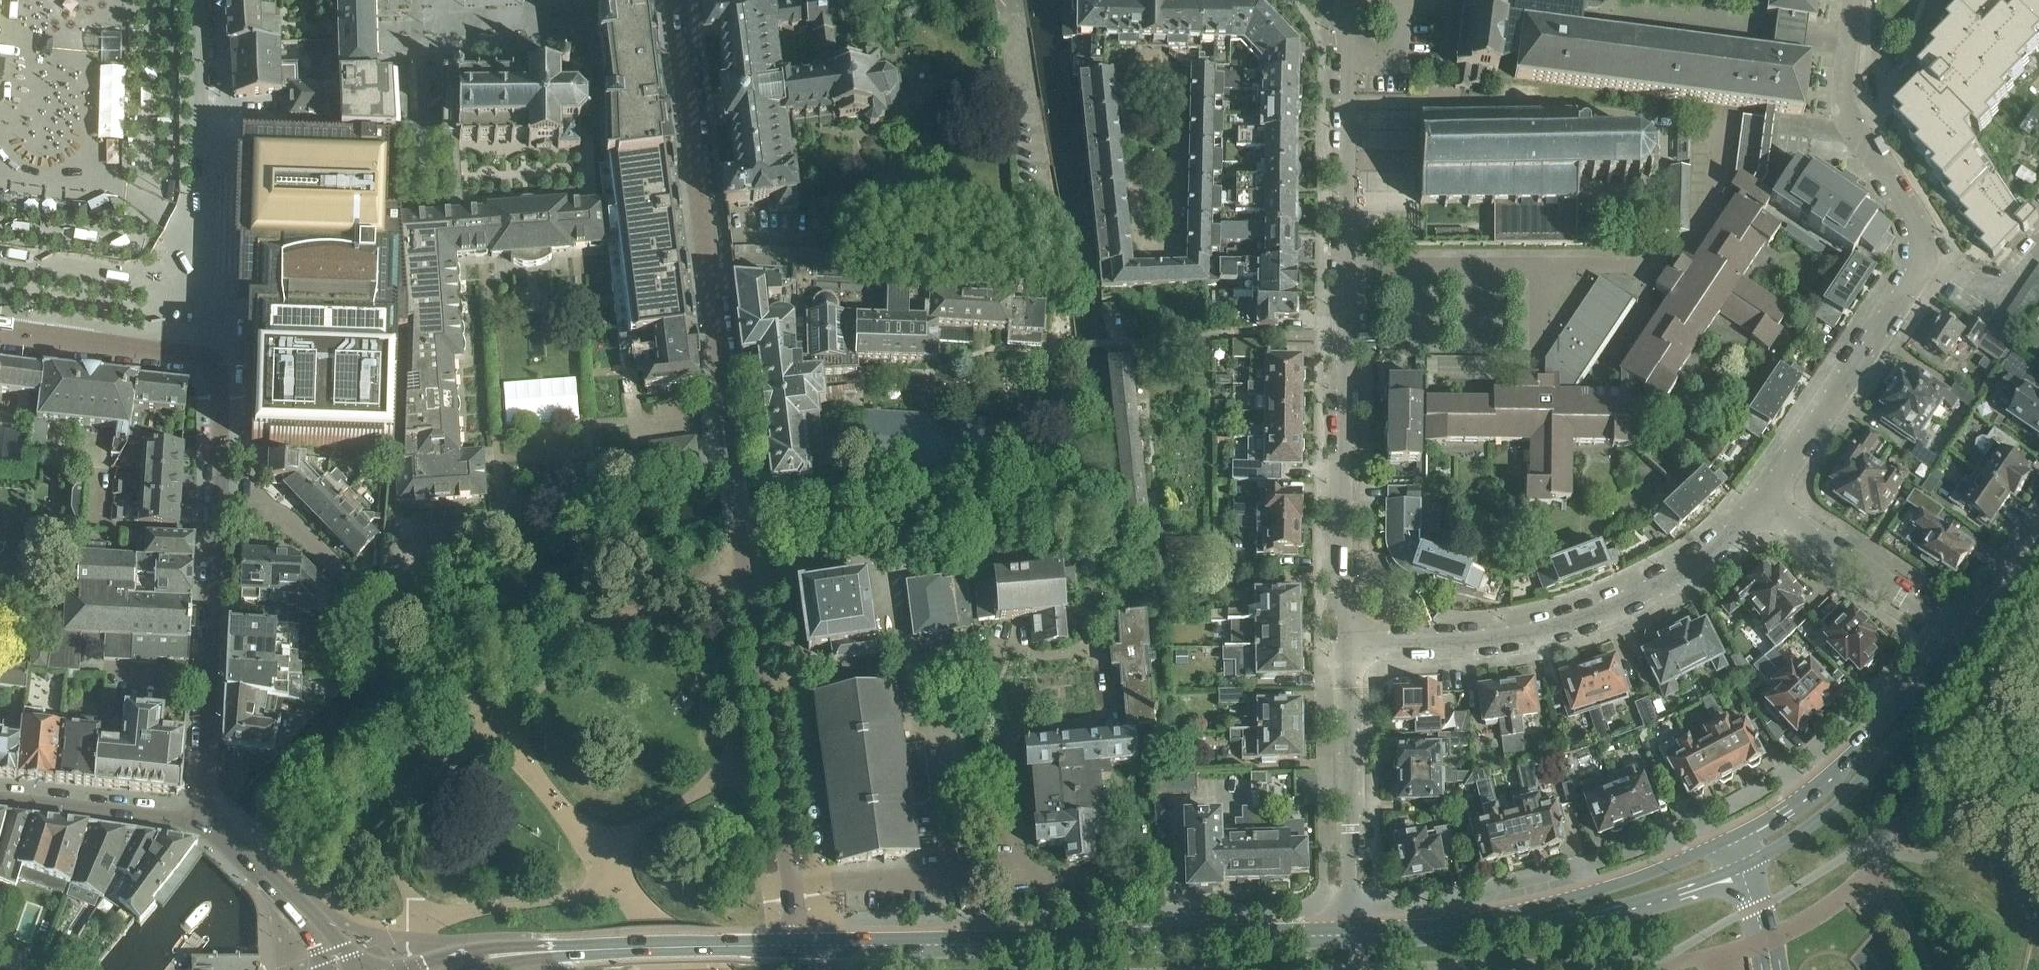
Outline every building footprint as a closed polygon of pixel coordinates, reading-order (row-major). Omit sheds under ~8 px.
[(37,34),(38,20),(49,21),(51,0),(0,0),(0,31),(37,34)] [(228,44),(231,44),(262,41),(261,19),(261,6),(261,0),(225,0),(228,44)] [(394,134),(394,116),(393,78),(383,78),(379,0),(336,0),(339,84),(340,118),(341,125),(341,132),(394,134)] [(605,42),(606,42),(613,91),(611,91),(612,97),(611,97),(613,110),(614,110),(621,159),(673,152),(669,119),(667,111),(664,111),(657,61),(652,28),(648,0),(599,0),(605,42)] [(871,126),(876,126),(880,121),(880,118),(886,117),(884,107),(892,106),(902,93),(901,86),(901,79),(887,67),(879,68),(878,58),(872,59),(871,56),(867,53),(862,53),(859,57),(859,62),(837,65),(836,55),(834,35),(833,35),(831,21),(839,20),(837,0),(800,0),(773,3),(745,6),(745,5),(728,7),(728,8),(720,9),(719,0),(699,0),(700,12),(704,39),(718,37),(724,88),(720,88),(722,108),(725,128),(729,127),(736,178),(721,180),(724,206),(752,202),(752,204),(767,203),(768,213),(797,210),(793,172),(791,172),(785,128),(866,119),(867,123),(871,126)] [(1065,39),(1070,38),(1075,38),(1075,33),(1091,33),(1090,59),(1074,59),(1070,76),(1076,75),(1079,75),(1085,74),(1103,72),(1103,66),(1103,63),(1103,47),(1104,2),(1092,2),(1091,0),(1081,0),(1081,2),(1072,2),(1071,2),(1070,14),(1068,14),(1066,14),(1065,39)] [(1103,47),(1135,47),(1138,48),(1142,48),(1150,48),(1154,48),(1154,4),(1151,3),(1143,3),(1139,3),(1138,3),(1138,1),(1132,1),(1132,3),(1118,3),(1117,0),(1107,0),(1107,2),(1104,2),(1103,47)] [(1154,4),(1154,48),(1162,48),(1166,48),(1168,48),(1199,49),(1200,39),(1200,4),(1199,4),(1198,1),(1190,0),(1188,4),(1173,4),(1173,2),(1167,2),(1167,4),(1166,4),(1163,4),(1154,4)] [(1454,87),(1468,89),(1469,84),(1483,86),(1485,69),(1497,71),(1498,64),(1517,58),(1514,77),(1694,100),(1740,106),(1747,55),(1725,52),(1726,46),(1690,42),(1690,48),(1668,45),(1669,39),(1633,34),(1633,40),(1611,38),(1612,32),(1580,27),(1583,7),(1607,10),(1608,0),(1465,0),(1463,16),(1456,66),(1457,66),(1454,87)] [(1735,173),(1737,175),(1748,160),(1765,171),(1768,150),(1773,111),(1802,114),(1803,110),(1809,63),(1810,57),(1802,56),(1803,46),(1806,30),(1807,19),(1815,21),(1816,15),(1818,0),(1768,0),(1766,13),(1776,15),(1770,52),(1748,49),(1747,55),(1740,106),(1765,109),(1764,119),(1742,116),(1735,173)] [(1896,108),(1905,117),(1900,121),(1921,141),(1916,146),(1937,165),(1933,170),(1953,190),(1949,194),(1969,214),(1965,219),(1979,233),(1985,239),(1981,243),(1994,256),(2021,228),(2025,231),(2038,217),(2030,208),(2023,215),(1979,149),(1967,131),(1973,125),(1980,132),(1993,119),(1988,114),(2009,94),(2004,90),(2024,69),(2020,65),(2038,45),(2038,44),(2035,40),(2038,36),(2038,0),(1967,0),(1968,0),(1948,21),(1952,25),(1932,46),(1936,50),(1909,78),(1900,87),(1901,88),(1908,95),(1896,108)] [(1199,62),(1199,68),(1214,68),(1223,68),(1229,68),(1229,67),(1229,61),(1230,38),(1230,5),(1214,4),(1214,1),(1205,1),(1203,4),(1200,4),(1200,39),(1212,39),(1212,59),(1204,59),(1204,54),(1199,54),(1199,62)] [(1230,5),(1230,38),(1241,38),(1259,6),(1259,5),(1230,5)] [(1259,6),(1241,38),(1252,49),(1281,22),(1271,12),(1268,15),(1259,6)] [(280,19),(261,19),(262,41),(280,40),(280,19)] [(1281,22),(1252,49),(1263,61),(1263,73),(1297,73),(1297,45),(1296,45),(1288,36),(1291,32),(1281,22)] [(262,41),(231,44),(233,71),(235,98),(236,98),(243,97),(252,96),(255,96),(259,95),(281,92),(289,91),(289,82),(300,83),(300,63),(280,63),(280,40),(262,41)] [(442,115),(440,136),(443,136),(443,139),(458,139),(461,139),(461,142),(464,142),(464,139),(479,139),(479,142),(482,142),(482,139),(495,139),(495,142),(499,142),(498,139),(512,139),(512,142),(515,142),(515,139),(530,138),(530,139),(528,139),(528,142),(530,142),(530,146),(534,146),(534,147),(536,147),(536,142),(541,142),(541,147),(555,147),(555,142),(560,142),(560,147),(583,147),(583,125),(582,125),(581,122),(589,114),(592,115),(593,112),(590,111),(590,100),(592,98),(592,95),(588,97),(581,89),(594,89),(593,64),(571,64),(571,63),(567,60),(563,60),(560,64),(560,65),(558,65),(558,68),(554,69),(554,64),(537,64),(537,69),(532,69),(532,65),(529,65),(529,69),(527,69),(527,73),(514,73),(514,70),(511,70),(511,73),(498,73),(498,70),(495,70),(495,73),(481,73),(481,70),(478,70),(478,73),(465,73),(465,65),(456,65),(446,65),(442,115)] [(1103,66),(1103,72),(1111,71),(1116,71),(1120,70),(1120,67),(1120,64),(1103,66)] [(1191,69),(1190,106),(1213,106),(1214,99),(1223,99),(1223,76),(1214,76),(1214,68),(1199,68),(1191,68),(1191,69)] [(1223,99),(1223,104),(1229,104),(1229,90),(1260,90),(1260,104),(1296,105),(1296,102),(1300,101),(1300,92),(1296,90),(1297,73),(1263,73),(1239,72),(1229,72),(1229,68),(1223,68),(1223,76),(1223,99)] [(1085,74),(1079,75),(1083,113),(1115,110),(1111,72),(1111,71),(1103,72),(1085,74)] [(289,91),(289,97),(289,116),(290,116),(299,117),(324,118),(329,118),(340,118),(339,84),(300,83),(289,82),(289,91)] [(1222,115),(1222,133),(1296,133),(1296,117),(1299,116),(1299,108),(1296,107),(1296,105),(1260,104),(1260,116),(1229,116),(1229,104),(1223,104),(1222,115)] [(1190,106),(1190,144),(1213,144),(1213,138),(1222,138),(1222,133),(1222,115),(1213,114),(1213,106),(1190,106)] [(1115,110),(1083,113),(1087,153),(1119,149),(1115,110)] [(1577,130),(1577,117),(1540,117),(1540,113),(1536,113),(1536,117),(1515,117),(1515,113),(1513,113),(1513,117),(1492,117),(1492,114),(1490,114),(1490,117),(1469,117),(1469,114),(1467,114),(1467,117),(1446,117),(1446,114),(1444,114),(1444,117),(1420,117),(1420,203),(1444,203),(1444,207),(1446,207),(1446,203),(1467,203),(1467,207),(1469,207),(1469,203),(1490,203),(1490,207),(1492,207),(1492,203),(1513,203),(1513,207),(1515,207),(1515,203),(1536,203),(1536,207),(1540,207),(1540,203),(1576,203),(1578,203),(1578,184),(1593,184),(1593,177),(1606,177),(1606,183),(1609,183),(1609,177),(1622,177),(1622,183),(1625,183),(1625,177),(1635,177),(1637,184),(1640,183),(1638,177),(1645,172),(1649,176),(1651,174),(1647,170),(1650,163),(1656,165),(1657,162),(1651,160),(1650,153),(1656,151),(1655,148),(1649,150),(1646,143),(1650,139),(1647,137),(1643,141),(1637,138),(1638,132),(1635,131),(1633,138),(1624,138),(1624,131),(1621,131),(1621,138),(1609,138),(1609,131),(1605,131),(1605,138),(1592,138),(1592,131),(1589,131),(1589,138),(1585,138),(1585,137),(1586,136),(1586,135),(1586,134),(1586,133),(1586,132),(1585,131),(1585,130),(1583,129),(1582,128),(1581,128),(1579,129),(1577,130)] [(237,195),(236,243),(240,243),(238,302),(249,302),(248,312),(248,325),(247,338),(247,351),(246,384),(244,428),(252,429),(252,442),(269,443),(269,446),(274,446),(347,449),(383,450),(383,446),(394,447),(396,379),(397,330),(407,331),(408,311),(401,214),(400,214),(400,212),(387,212),(389,141),(389,137),(341,136),(291,134),(243,132),(243,146),(243,152),(242,152),(238,152),(236,195),(237,195)] [(1222,154),(1221,164),(1236,164),(1236,149),(1265,150),(1265,164),(1295,164),(1295,163),(1296,163),(1297,162),(1297,161),(1298,161),(1298,160),(1299,159),(1299,158),(1299,157),(1299,156),(1299,155),(1299,154),(1299,153),(1299,152),(1299,151),(1298,150),(1298,149),(1297,149),(1297,148),(1296,147),(1295,147),(1296,133),(1222,133),(1222,138),(1222,154)] [(402,460),(396,460),(396,462),(399,504),(487,497),(484,464),(483,450),(469,451),(460,451),(454,361),(463,360),(456,257),(490,255),(490,259),(511,257),(511,262),(514,263),(517,265),(520,266),(522,266),(526,267),(529,267),(532,267),(535,266),(538,266),(541,265),(543,264),(546,262),(549,261),(551,259),(551,254),(571,252),(571,248),(609,245),(606,217),(613,216),(622,214),(621,199),(615,199),(568,202),(567,200),(538,202),(537,202),(535,201),(534,200),(532,200),(531,200),(529,200),(527,200),(526,200),(524,200),(523,200),(521,201),(520,201),(518,202),(517,203),(516,204),(486,206),(486,209),(463,211),(458,139),(443,139),(448,211),(401,214),(408,311),(407,331),(402,460)] [(1190,144),(1189,181),(1212,181),(1212,176),(1221,176),(1221,164),(1222,154),(1212,154),(1213,144),(1190,144)] [(1119,149),(1087,153),(1089,175),(1090,189),(1123,186),(1119,149)] [(618,159),(621,199),(626,198),(627,214),(622,214),(632,336),(640,336),(645,391),(699,383),(696,358),(699,358),(696,336),(693,336),(692,328),(694,328),(695,324),(692,305),(691,306),(688,282),(689,282),(687,263),(686,263),(680,218),(681,218),(679,198),(678,199),(675,175),(676,175),(673,152),(621,159),(618,159)] [(1654,315),(1617,371),(1620,373),(1619,392),(1627,392),(1627,379),(1661,402),(1670,388),(1667,386),(1717,312),(1755,338),(1753,342),(1766,351),(1780,329),(1776,327),(1787,311),(1740,278),(1766,240),(1769,243),(1779,229),(1765,220),(1759,216),(1782,182),(1769,173),(1766,174),(1765,173),(1765,171),(1748,160),(1737,175),(1730,187),(1738,192),(1739,194),(1735,200),(1733,198),(1691,261),(1677,252),(1669,263),(1674,267),(1670,273),(1665,269),(1653,287),(1667,297),(1654,315)] [(1221,192),(1221,195),(1227,195),(1295,196),(1295,182),(1296,181),(1297,181),(1297,180),(1298,179),(1299,178),(1299,177),(1299,176),(1299,175),(1299,174),(1299,173),(1299,172),(1299,171),(1299,170),(1298,169),(1298,168),(1297,167),(1297,166),(1296,166),(1295,165),(1295,164),(1265,164),(1248,164),(1248,179),(1235,179),(1221,179),(1221,192)] [(1850,255),(1857,244),(1875,219),(1861,209),(1864,204),(1851,196),(1854,191),(1840,181),(1837,186),(1811,168),(1808,173),(1794,164),(1782,182),(1759,216),(1765,220),(1776,205),(1850,255)] [(1687,230),(1688,168),(1671,168),(1669,229),(1687,230)] [(1189,181),(1188,219),(1211,220),(1220,220),(1220,214),(1220,210),(1221,195),(1221,192),(1212,192),(1212,181),(1189,181)] [(1123,186),(1090,189),(1094,227),(1127,223),(1123,186)] [(1227,195),(1227,207),(1235,207),(1235,213),(1264,213),(1264,227),(1295,228),(1295,227),(1296,225),(1297,224),(1298,222),(1299,221),(1299,219),(1299,217),(1299,215),(1298,214),(1298,212),(1296,211),(1295,210),(1295,196),(1227,195)] [(1576,243),(1576,203),(1540,203),(1540,207),(1536,207),(1536,203),(1515,203),(1515,207),(1513,207),(1513,203),(1492,203),(1492,207),(1493,244),(1576,243)] [(1188,229),(1187,257),(1210,258),(1210,252),(1219,252),(1220,230),(1220,227),(1220,220),(1211,220),(1188,219),(1188,229)] [(1875,219),(1857,244),(1879,259),(1891,241),(1883,236),(1888,228),(1875,219)] [(1127,223),(1094,227),(1095,235),(1098,264),(1131,261),(1128,231),(1127,223)] [(1220,227),(1220,230),(1219,252),(1219,260),(1219,264),(1225,264),(1225,261),(1255,261),(1255,249),(1239,249),(1240,242),(1251,242),(1255,239),(1263,239),(1263,257),(1263,261),(1295,262),(1295,257),(1295,256),(1298,253),(1298,245),(1295,242),(1295,228),(1264,227),(1220,227)] [(1435,237),(1468,237),(1468,229),(1435,229),(1435,237)] [(1833,328),(1854,296),(1878,261),(1859,249),(1853,259),(1852,258),(1814,315),(1833,328)] [(825,273),(827,252),(798,250),(797,271),(825,273)] [(1131,261),(1098,264),(1100,287),(1102,287),(1218,281),(1219,282),(1219,264),(1219,260),(1210,260),(1210,258),(1187,257),(1187,263),(1160,264),(1131,265),(1131,261)] [(1219,264),(1219,282),(1232,282),(1235,282),(1235,268),(1243,268),(1243,279),(1256,279),(1256,291),(1294,291),(1295,289),(1298,289),(1298,277),(1295,277),(1295,264),(1295,262),(1263,261),(1255,261),(1225,261),(1225,264),(1219,264)] [(734,267),(732,267),(739,319),(737,320),(742,355),(758,353),(759,364),(744,366),(745,379),(761,377),(762,388),(762,389),(765,419),(766,419),(769,448),(766,448),(771,483),(796,480),(796,485),(799,485),(805,484),(809,483),(809,476),(808,469),(821,467),(815,422),(819,421),(817,404),(825,403),(823,389),(821,375),(845,374),(855,374),(856,373),(856,362),(936,365),(936,341),(971,343),(972,331),(999,333),(1008,333),(1007,342),(1007,344),(1040,346),(1041,343),(1046,343),(1046,336),(1042,335),(1043,329),(1049,329),(1050,310),(1029,308),(1030,286),(825,273),(797,271),(734,267)] [(2035,272),(2028,282),(2038,289),(2038,275),(2035,272)] [(1424,399),(1424,444),(1425,444),(1429,444),(1440,445),(1440,440),(1529,441),(1529,487),(1524,487),(1524,503),(1550,503),(1550,499),(1569,499),(1570,441),(1615,442),(1615,446),(1631,446),(1632,420),(1626,420),(1627,402),(1627,392),(1619,392),(1571,392),(1566,391),(1566,382),(1624,296),(1631,300),(1635,303),(1635,302),(1598,276),(1597,277),(1599,278),(1558,340),(1558,337),(1557,337),(1557,341),(1557,374),(1543,374),(1543,380),(1536,380),(1536,374),(1515,374),(1514,390),(1491,390),(1491,400),(1425,399),(1424,399)] [(2028,282),(2022,292),(2038,304),(2038,289),(2028,282)] [(1256,291),(1232,291),(1232,329),(1251,329),(1276,329),(1276,318),(1294,318),(1294,314),(1297,314),(1297,304),(1294,304),(1294,291),(1256,291)] [(2015,302),(2036,317),(2038,312),(2038,304),(2022,292),(2015,302)] [(2029,327),(2036,317),(2015,302),(2008,312),(2029,327)] [(1401,306),(1393,306),(1393,318),(1401,318),(1401,306)] [(2008,312),(2001,322),(2023,337),(2029,327),(2008,312)] [(1990,329),(1974,318),(1966,330),(1945,315),(1925,344),(1947,358),(1961,338),(1977,349),(1979,345),(2002,361),(2005,358),(2007,359),(2016,347),(1995,332),(1990,329)] [(2016,347),(2023,337),(2001,322),(1995,332),(2016,347)] [(1251,341),(1232,341),(1232,357),(1250,357),(1250,384),(1300,385),(1300,382),(1304,381),(1304,372),(1300,371),(1300,358),(1280,358),(1280,352),(1268,352),(1268,342),(1251,341)] [(2017,374),(2026,361),(2014,353),(2005,366),(2017,374)] [(1131,354),(1107,357),(1122,490),(1125,521),(1149,519),(1131,354)] [(1414,368),(1424,368),(1424,356),(1414,356),(1414,368)] [(1436,380),(1475,380),(1475,357),(1436,357),(1436,380)] [(0,364),(0,391),(20,394),(17,418),(20,418),(33,420),(38,420),(44,369),(42,369),(37,368),(30,368),(30,367),(25,366),(25,367),(18,366),(13,365),(6,365),(6,364),(1,363),(1,364),(0,364)] [(1778,368),(1740,425),(1759,438),(1804,371),(1793,363),(1786,373),(1778,368)] [(1892,390),(1932,417),(1943,402),(1953,409),(1960,400),(1949,393),(1950,391),(1918,370),(1917,371),(1912,368),(1905,379),(1903,377),(1901,380),(1900,379),(1892,390)] [(49,422),(75,425),(80,373),(56,370),(44,369),(38,420),(33,420),(28,455),(44,457),(49,422)] [(80,373),(75,425),(117,430),(116,439),(114,439),(111,453),(120,454),(127,443),(138,378),(127,377),(127,378),(103,375),(80,372),(80,373)] [(1419,462),(1420,395),(1420,378),(1388,377),(1387,462),(1419,462)] [(2028,388),(2027,389),(2009,377),(2000,390),(2019,402),(2011,414),(2015,417),(2014,419),(2022,425),(2023,423),(2037,432),(2035,434),(2038,436),(2038,396),(2028,388)] [(138,378),(127,443),(139,444),(140,444),(140,443),(142,407),(185,412),(188,384),(138,378)] [(1248,384),(1248,396),(1255,396),(1255,411),(1265,411),(1304,412),(1304,400),(1300,398),(1300,385),(1250,384),(1248,384)] [(1921,434),(1932,417),(1892,390),(1884,402),(1886,403),(1884,405),(1886,407),(1879,417),(1884,421),(1883,422),(1914,444),(1915,442),(1917,444),(1910,455),(1933,471),(1940,459),(1926,450),(1932,441),(1921,434)] [(1974,410),(1981,399),(1973,394),(1966,405),(1974,410)] [(1217,402),(1217,410),(1230,411),(1230,402),(1217,402)] [(1304,412),(1265,411),(1265,426),(1248,426),(1248,438),(1263,439),(1263,437),(1299,438),(1299,425),(1303,424),(1304,412)] [(984,421),(864,412),(860,464),(980,471),(984,421)] [(1220,412),(1220,421),(1231,421),(1231,412),(1220,412)] [(19,425),(20,418),(17,418),(4,416),(4,414),(0,413),(0,422),(19,425)] [(1977,440),(1976,447),(1978,450),(1980,451),(1988,457),(1979,470),(1979,471),(1984,474),(2016,496),(2031,475),(2027,472),(2030,467),(2012,455),(2020,444),(2010,438),(1995,428),(1988,438),(1983,437),(1977,440)] [(1880,436),(1870,429),(1857,449),(1856,448),(1844,466),(1843,465),(1833,479),(1838,483),(1837,484),(1837,485),(1837,487),(1837,488),(1837,489),(1838,490),(1839,491),(1840,492),(1841,493),(1839,496),(1852,505),(1880,464),(1867,455),(1880,436)] [(139,444),(138,454),(144,455),(143,469),(181,471),(182,445),(152,444),(152,435),(141,435),(140,443),(140,444),(139,444)] [(660,472),(681,470),(699,467),(695,437),(650,443),(654,473),(660,472)] [(1233,481),(1266,481),(1266,470),(1279,470),(1279,465),(1299,465),(1299,452),(1303,451),(1303,442),(1299,441),(1299,438),(1263,437),(1263,439),(1263,453),(1249,453),(1249,470),(1233,470),(1233,481)] [(314,459),(271,457),(270,484),(285,484),(303,503),(327,478),(314,465),(314,459)] [(1635,466),(1657,493),(1667,484),(1646,457),(1635,466)] [(342,459),(329,459),(330,476),(342,463),(342,459)] [(850,460),(827,462),(828,483),(851,481),(850,460)] [(361,473),(364,476),(371,469),(372,465),(361,464),(361,473)] [(1880,464),(1852,505),(1867,515),(1869,512),(1870,513),(1871,513),(1872,513),(1875,513),(1876,513),(1878,513),(1879,512),(1880,511),(1885,514),(1895,498),(1893,497),(1904,480),(1909,473),(1898,465),(1893,473),(1880,464)] [(135,495),(141,496),(179,498),(181,471),(143,469),(142,484),(136,484),(135,495)] [(371,469),(364,476),(381,477),(382,470),(371,469)] [(327,478),(303,503),(314,514),(320,520),(350,490),(344,484),(347,481),(336,470),(330,476),(327,478)] [(1702,472),(1652,518),(1667,535),(1726,480),(1717,470),(1708,478),(1702,472)] [(1964,483),(1951,501),(1961,508),(1965,504),(1979,514),(1981,515),(1979,519),(1990,527),(1999,514),(1998,513),(2011,494),(2016,497),(2016,496),(1984,474),(1979,471),(1968,485),(1964,483)] [(114,481),(113,493),(123,494),(124,482),(114,481)] [(1418,540),(1419,487),(1386,486),(1386,544),(1390,555),(1393,560),(1418,540)] [(83,518),(86,488),(79,487),(71,493),(70,509),(76,517),(83,518)] [(350,490),(320,520),(337,538),(362,513),(352,503),(357,497),(350,490)] [(1287,519),(1297,520),(1299,520),(1299,507),(1302,506),(1302,496),(1299,495),(1299,493),(1284,493),(1284,491),(1256,491),(1256,506),(1233,506),(1233,519),(1244,519),(1280,519),(1280,520),(1287,521),(1287,519)] [(177,524),(179,498),(141,496),(141,510),(135,510),(134,521),(177,524)] [(1917,546),(1916,547),(1926,553),(1923,557),(1936,566),(1939,562),(1945,566),(1945,565),(1957,573),(1959,570),(1964,571),(1969,564),(1967,559),(1974,549),(1974,548),(1960,538),(1961,537),(1948,528),(1948,529),(1937,521),(1945,509),(1934,501),(1915,527),(1916,528),(1907,540),(1917,546)] [(122,508),(113,508),(112,520),(122,520),(122,508)] [(362,513),(337,538),(338,539),(348,549),(357,558),(357,557),(367,548),(373,541),(374,534),(367,527),(374,519),(378,520),(378,514),(362,513)] [(1244,519),(1233,519),(1233,528),(1244,528),(1244,519)] [(1287,519),(1287,521),(1280,520),(1280,519),(1244,519),(1244,528),(1244,529),(1256,528),(1256,535),(1262,535),(1262,556),(1297,556),(1297,549),(1297,548),(1301,546),(1301,536),(1297,535),(1297,520),(1287,519)] [(122,532),(121,546),(145,547),(144,559),(156,560),(193,561),(193,555),(194,536),(177,535),(122,532)] [(58,534),(57,553),(68,554),(69,535),(58,534)] [(1476,590),(1483,570),(1423,549),(1418,540),(1393,560),(1397,564),(1406,571),(1431,580),(1433,575),(1476,590)] [(85,541),(84,555),(105,556),(106,542),(85,541)] [(1600,545),(1536,569),(1544,589),(1619,561),(1614,549),(1603,553),(1600,545)] [(270,595),(272,554),(243,552),(241,600),(259,601),(259,595),(270,595)] [(55,589),(55,593),(191,600),(192,580),(155,578),(156,560),(144,559),(136,559),(105,556),(84,555),(79,555),(68,554),(57,553),(55,581),(55,589)] [(272,554),(270,595),(270,601),(287,602),(287,605),(297,606),(298,596),(299,570),(304,565),(295,555),(272,554)] [(966,576),(963,556),(941,559),(944,579),(966,576)] [(156,560),(155,578),(192,580),(193,561),(156,560)] [(1232,561),(1217,561),(1217,568),(1217,570),(1234,570),(1234,567),(1234,561),(1232,561)] [(299,570),(298,596),(297,606),(297,613),(301,614),(312,614),(317,609),(322,613),(326,609),(333,617),(344,605),(304,565),(299,570)] [(1752,614),(1788,583),(1777,570),(1775,572),(1770,566),(1766,570),(1763,566),(1750,578),(1751,580),(1731,597),(1732,598),(1722,607),(1729,615),(1742,603),(1752,614)] [(1072,569),(1060,570),(1062,587),(1073,586),(1073,579),(1072,569)] [(995,582),(975,584),(979,626),(1032,621),(1032,627),(1034,644),(1066,641),(1064,618),(1059,570),(994,576),(995,582)] [(808,649),(830,646),(879,638),(875,638),(866,573),(798,584),(808,649)] [(940,601),(912,605),(916,634),(973,626),(974,626),(967,576),(966,576),(944,579),(938,580),(940,601)] [(1788,583),(1752,614),(1762,626),(1759,629),(1775,648),(1796,628),(1789,620),(1801,609),(1799,606),(1803,602),(1797,596),(1799,595),(1788,583)] [(13,588),(11,607),(25,609),(51,611),(53,591),(27,589),(13,588)] [(1297,607),(1301,606),(1301,596),(1297,595),(1297,591),(1273,592),(1273,588),(1258,588),(1259,591),(1246,592),(1246,607),(1239,607),(1239,610),(1227,610),(1227,611),(1211,611),(1211,620),(1227,620),(1298,619),(1297,607)] [(52,652),(49,670),(54,671),(62,671),(68,672),(79,672),(81,644),(81,633),(98,634),(105,634),(133,636),(190,638),(191,600),(55,593),(55,632),(53,646),(52,652)] [(1867,667),(1871,663),(1871,659),(1870,658),(1879,649),(1878,647),(1883,642),(1876,634),(1872,633),(1851,612),(1848,615),(1838,605),(1820,623),(1830,633),(1827,636),(1833,642),(1830,645),(1833,648),(1832,650),(1832,653),(1837,658),(1840,658),(1841,656),(1845,660),(1848,657),(1859,669),(1862,666),(1863,667),(1867,667)] [(287,625),(297,625),(297,613),(288,613),(287,625)] [(301,614),(297,613),(297,625),(300,625),(307,626),(321,627),(321,622),(301,620),(301,614)] [(1155,726),(1150,663),(1154,662),(1154,656),(1149,656),(1146,613),(1118,615),(1121,648),(1111,648),(1112,667),(1120,667),(1122,688),(1124,688),(1127,728),(1155,726)] [(1298,619),(1230,620),(1231,647),(1242,647),(1241,635),(1252,635),(1252,646),(1298,646),(1298,645),(1302,643),(1302,634),(1298,632),(1298,619)] [(1672,631),(1690,667),(1705,659),(1707,664),(1712,661),(1716,670),(1726,665),(1721,656),(1704,621),(1689,629),(1686,623),(1672,631)] [(230,622),(229,645),(279,647),(284,648),(284,651),(298,652),(300,625),(297,625),(287,625),(280,625),(269,624),(230,622)] [(331,654),(331,656),(340,656),(341,630),(341,629),(333,628),(331,654)] [(1660,643),(1641,652),(1659,687),(1664,697),(1677,690),(1673,681),(1677,678),(1675,674),(1690,667),(1672,631),(1657,638),(1660,643)] [(104,659),(132,661),(133,636),(105,634),(104,659)] [(133,636),(132,661),(132,662),(157,664),(157,659),(189,660),(190,638),(133,636)] [(880,644),(879,638),(830,646),(832,662),(896,652),(895,642),(880,644)] [(33,642),(29,667),(35,668),(42,669),(49,670),(52,652),(53,646),(33,642)] [(229,645),(228,667),(282,670),(282,674),(290,674),(301,675),(302,664),(298,663),(298,652),(284,651),(284,648),(279,647),(229,645)] [(1231,647),(1224,647),(1224,659),(1236,659),(1236,675),(1244,675),(1244,677),(1250,677),(1250,675),(1260,675),(1260,679),(1275,678),(1275,675),(1299,674),(1298,671),(1302,669),(1302,660),(1298,658),(1298,646),(1252,646),(1242,647),(1231,647)] [(1176,664),(1188,664),(1188,651),(1176,651),(1176,664)] [(1772,651),(1764,658),(1814,712),(1822,705),(1827,706),(1832,701),(1831,696),(1834,694),(1819,679),(1824,674),(1812,662),(1808,666),(1807,665),(1796,676),(1772,651)] [(1749,657),(1744,661),(1750,668),(1755,664),(1749,657)] [(1586,667),(1603,718),(1613,715),(1608,698),(1624,693),(1623,689),(1628,688),(1623,673),(1618,675),(1613,658),(1586,667)] [(1795,731),(1797,729),(1802,730),(1807,725),(1806,720),(1814,712),(1764,658),(1757,665),(1768,677),(1765,679),(1778,692),(1767,702),(1768,704),(1764,707),(1776,720),(1780,716),(1795,731)] [(27,689),(29,668),(0,664),(0,686),(2,686),(27,689)] [(227,689),(227,690),(279,698),(302,702),(303,675),(301,675),(290,674),(282,674),(282,670),(228,667),(227,689)] [(1564,674),(1560,675),(1565,692),(1560,693),(1565,707),(1563,708),(1567,719),(1589,712),(1592,722),(1599,742),(1609,739),(1603,718),(1586,667),(1573,671),(1564,674)] [(1532,681),(1504,684),(1514,756),(1524,754),(1521,734),(1522,734),(1520,717),(1537,715),(1532,681)] [(1514,756),(1504,684),(1478,688),(1482,722),(1498,720),(1500,737),(1501,736),(1504,757),(1514,756)] [(116,686),(105,685),(101,721),(94,786),(173,794),(181,788),(183,766),(182,766),(185,733),(184,733),(186,713),(114,706),(116,686)] [(815,696),(814,696),(824,772),(826,780),(837,864),(839,864),(917,853),(911,806),(914,806),(931,803),(923,744),(903,747),(895,689),(894,685),(815,696)] [(1395,704),(1391,705),(1391,721),(1414,721),(1414,733),(1440,732),(1439,718),(1443,717),(1443,703),(1439,703),(1439,686),(1411,686),(1411,689),(1395,690),(1395,704)] [(227,690),(224,746),(274,754),(275,754),(278,757),(290,744),(287,742),(288,740),(299,730),(306,723),(306,722),(303,718),(276,714),(279,698),(227,690)] [(1751,767),(1758,764),(1758,759),(1761,758),(1753,743),(1755,742),(1753,738),(1756,737),(1748,722),(1745,724),(1740,715),(1726,722),(1720,711),(1718,712),(1710,696),(1700,701),(1709,717),(1738,770),(1747,765),(1751,767)] [(1655,723),(1647,698),(1633,702),(1641,727),(1655,723)] [(1229,721),(1229,730),(1300,729),(1300,718),(1304,716),(1303,707),(1299,705),(1299,702),(1275,702),(1275,699),(1261,700),(1261,703),(1248,703),(1248,718),(1241,718),(1241,721),(1229,721)] [(17,778),(23,724),(25,710),(23,709),(22,724),(5,722),(4,730),(0,729),(0,776),(17,778)] [(23,724),(17,778),(56,782),(62,726),(63,726),(63,717),(44,715),(45,712),(25,710),(23,724)] [(1467,714),(1453,714),(1453,734),(1468,734),(1467,714)] [(1738,770),(1709,717),(1697,723),(1704,734),(1688,742),(1682,731),(1711,785),(1718,781),(1723,783),(1730,779),(1730,774),(1738,770)] [(94,786),(101,721),(82,719),(81,728),(62,726),(56,782),(94,786)] [(1300,729),(1229,730),(1229,740),(1241,740),(1242,758),(1262,758),(1262,761),(1276,761),(1276,757),(1300,757),(1300,754),(1304,752),(1304,743),(1300,741),(1300,729)] [(1664,767),(1672,781),(1676,779),(1678,783),(1680,782),(1688,797),(1690,796),(1695,798),(1701,794),(1702,790),(1710,785),(1711,785),(1682,731),(1671,737),(1673,740),(1659,747),(1663,756),(1668,765),(1664,767)] [(1037,824),(1034,824),(1036,848),(1064,845),(1066,864),(1093,862),(1093,860),(1107,858),(1106,838),(1102,838),(1097,780),(1110,778),(1108,766),(1136,763),(1133,735),(1047,743),(1046,734),(1024,737),(1027,772),(1032,772),(1037,824)] [(1396,759),(1393,761),(1393,768),(1396,770),(1396,774),(1398,774),(1440,772),(1440,757),(1450,757),(1449,747),(1467,746),(1467,734),(1437,735),(1438,744),(1430,744),(1430,747),(1421,747),(1421,745),(1396,745),(1396,759)] [(1623,772),(1608,778),(1625,824),(1629,822),(1629,823),(1633,825),(1640,822),(1642,818),(1642,817),(1653,813),(1649,804),(1651,803),(1646,789),(1644,790),(1643,789),(1658,783),(1648,760),(1634,765),(1622,770),(1623,772)] [(1190,761),(1171,763),(1172,773),(1191,773),(1190,761)] [(1559,827),(1559,823),(1562,822),(1558,805),(1554,806),(1552,796),(1537,799),(1536,793),(1536,787),(1531,766),(1517,769),(1522,790),(1536,850),(1546,848),(1550,851),(1557,850),(1559,845),(1562,844),(1558,827),(1559,827)] [(1191,773),(1172,773),(1170,773),(1170,770),(1153,771),(1153,793),(1197,793),(1197,774),(1191,774),(1191,773)] [(1464,785),(1489,780),(1486,770),(1474,771),(1464,785)] [(1398,785),(1395,787),(1395,794),(1399,797),(1399,799),(1423,799),(1424,800),(1425,800),(1426,801),(1427,801),(1428,801),(1429,801),(1430,801),(1431,801),(1432,801),(1433,801),(1434,800),(1435,799),(1436,799),(1440,799),(1439,782),(1455,782),(1455,780),(1466,780),(1471,772),(1455,772),(1440,772),(1398,774),(1398,785)] [(1622,825),(1625,824),(1608,778),(1593,783),(1592,781),(1580,786),(1589,811),(1588,811),(1593,825),(1595,824),(1598,834),(1609,830),(1609,831),(1614,832),(1620,830),(1622,826),(1622,825)] [(1266,786),(1250,786),(1251,808),(1252,857),(1260,857),(1261,878),(1288,878),(1287,870),(1304,869),(1303,843),(1286,844),(1286,829),(1267,830),(1266,786)] [(1536,850),(1522,790),(1509,793),(1512,806),(1496,810),(1507,857),(1514,856),(1518,859),(1526,857),(1528,852),(1536,850)] [(1507,857),(1496,810),(1493,797),(1480,800),(1483,813),(1468,817),(1471,826),(1466,827),(1470,844),(1474,843),(1475,848),(1477,847),(1481,864),(1484,863),(1488,866),(1495,864),(1497,860),(1507,857)] [(1235,820),(1235,831),(1218,831),(1219,880),(1261,878),(1260,857),(1252,857),(1251,808),(1243,808),(1243,820),(1235,820)] [(1185,815),(1187,888),(1220,887),(1219,880),(1218,831),(1217,814),(1185,815)] [(5,819),(0,837),(0,888),(10,891),(34,819),(6,816),(5,819)] [(34,819),(10,891),(11,891),(13,892),(15,883),(19,872),(67,888),(88,826),(34,819)] [(101,900),(137,833),(88,826),(67,888),(101,900)] [(1409,881),(1416,880),(1418,877),(1418,876),(1441,871),(1439,859),(1453,857),(1448,826),(1433,829),(1433,832),(1395,839),(1396,842),(1398,855),(1402,879),(1405,878),(1405,879),(1409,881)] [(159,836),(137,833),(101,900),(118,909),(119,906),(159,836)] [(159,836),(119,906),(122,909),(134,918),(135,918),(141,923),(155,907),(156,906),(155,906),(157,904),(157,903),(155,901),(161,894),(168,900),(185,881),(183,881),(203,855),(195,849),(197,847),(197,846),(199,843),(169,838),(165,837),(159,836)] [(10,951),(6,962),(20,967),(24,955),(10,951)]
